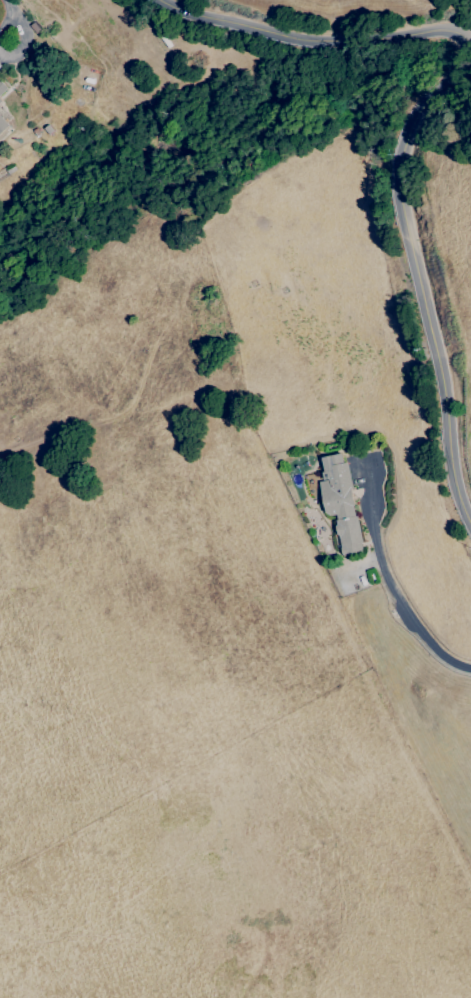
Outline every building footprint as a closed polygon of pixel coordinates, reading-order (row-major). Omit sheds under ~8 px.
[(8,127),(0,118),(0,135),(8,127)] [(321,458),(341,454),(343,464),(347,463),(353,490),(350,490),(353,507),(351,507),(353,517),(355,517),(361,544),(359,544),(361,554),(342,557),(340,548),(335,521),(337,520),(336,516),(330,517),(325,514),(319,483),(323,482),(322,473),(324,473),(321,458)]
